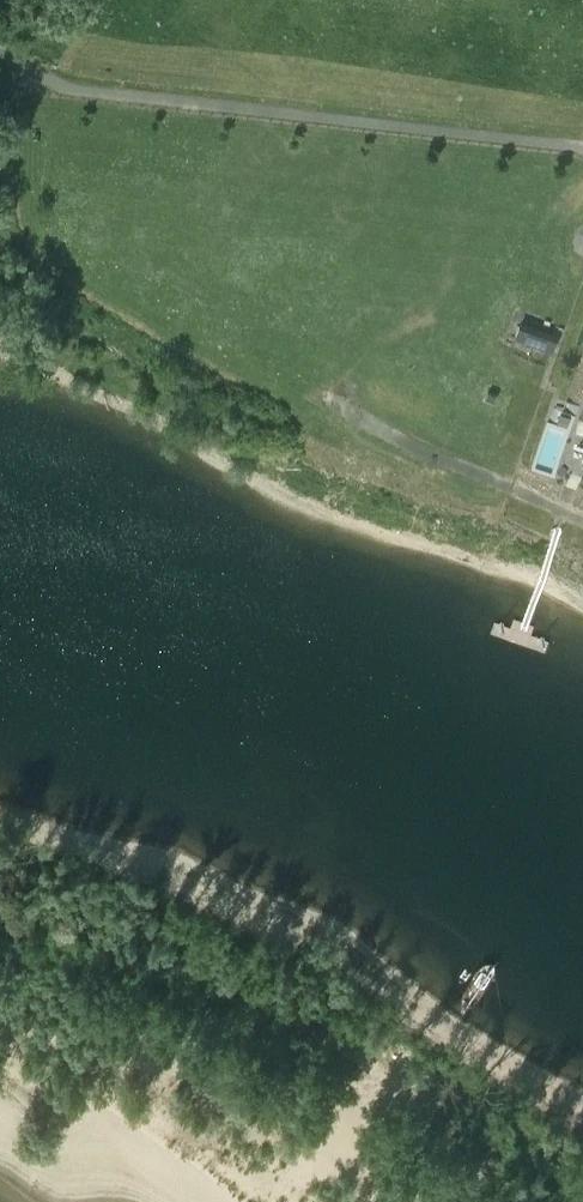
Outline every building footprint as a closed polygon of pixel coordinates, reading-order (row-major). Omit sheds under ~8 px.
[(552,351),(555,340),(517,326),(513,338),(552,351)]
